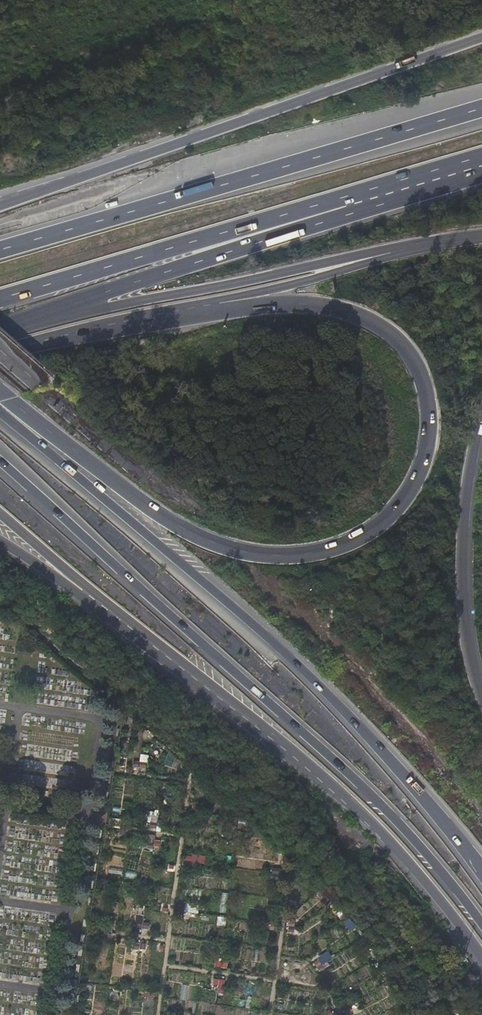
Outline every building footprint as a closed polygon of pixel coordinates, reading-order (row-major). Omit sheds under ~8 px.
[(159,822),(159,813),(149,813),(149,822),(159,822)] [(205,856),(185,856),(185,866),(205,867),(205,856)] [(138,905),(134,927),(140,928),(144,906),(138,905)]
